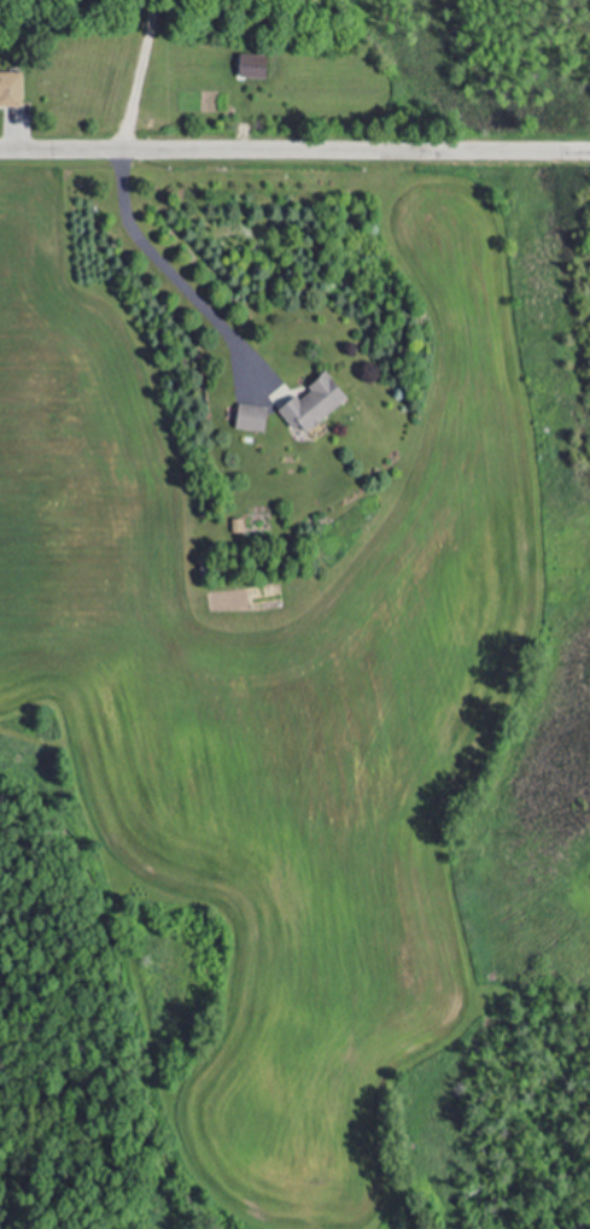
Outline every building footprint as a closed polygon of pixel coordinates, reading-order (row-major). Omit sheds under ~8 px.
[(271,80),(272,58),(244,56),(243,79),(271,80)] [(25,108),(26,74),(0,73),(0,107),(25,108)] [(353,403),(333,372),(309,387),(312,392),(282,412),(295,433),(303,427),(307,434),(353,403)] [(272,412),(242,404),(236,427),(267,434),(272,412)]
